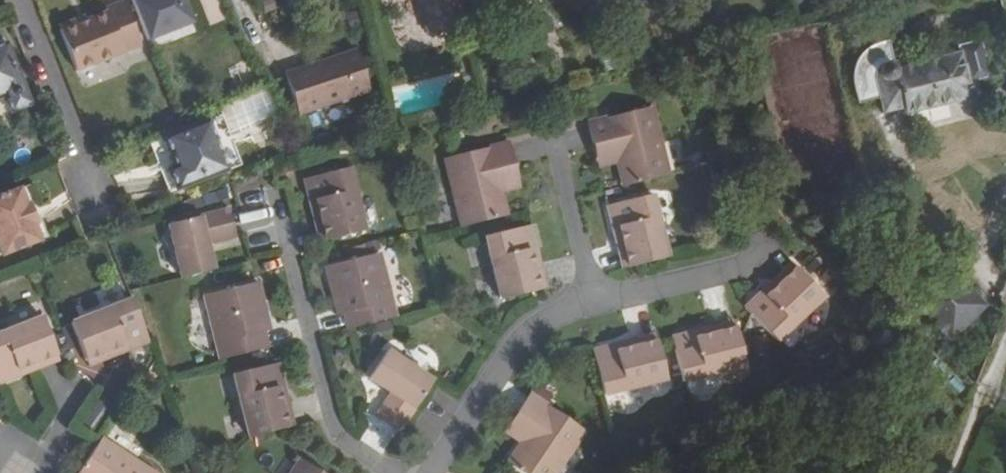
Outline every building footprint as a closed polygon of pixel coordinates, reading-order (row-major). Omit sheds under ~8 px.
[(146,42),(166,34),(164,29),(190,19),(182,0),(129,0),(146,42)] [(204,23),(224,20),(220,0),(200,0),(204,23)] [(428,32),(420,0),(418,0),(427,32),(428,32)] [(428,32),(436,29),(437,33),(451,28),(451,26),(457,24),(450,0),(420,0),(428,32)] [(278,14),(274,1),(262,5),(266,17),(278,14)] [(58,31),(74,73),(139,47),(122,2),(104,9),(105,13),(85,22),(77,24),(70,23),(60,26),(58,31)] [(3,93),(10,112),(29,105),(5,44),(0,46),(0,94),(3,93)] [(354,49),(281,74),(295,114),(368,90),(354,49)] [(918,64),(916,56),(878,66),(877,67),(876,67),(875,68),(873,69),(873,71),(872,72),(871,73),(870,75),(870,76),(870,77),(879,115),(901,109),(906,131),(989,110),(973,49),(937,58),(918,64)] [(918,64),(937,58),(935,51),(916,56),(918,64)] [(267,136),(261,122),(275,117),(266,94),(210,115),(222,146),(248,136),(250,142),(267,136)] [(586,120),(592,158),(615,152),(618,163),(623,185),(665,174),(648,106),(586,120)] [(167,172),(176,193),(226,172),(206,122),(163,140),(174,169),(167,172)] [(440,153),(458,226),(501,216),(495,187),(493,175),(514,171),(505,138),(440,153)] [(595,168),(618,163),(615,152),(592,158),(595,168)] [(307,173),(313,197),(320,195),(329,237),(367,229),(351,162),(307,173)] [(517,182),(514,171),(493,175),(495,187),(517,182)] [(35,242),(29,226),(32,225),(24,206),(21,207),(15,191),(0,197),(0,256),(35,242)] [(322,239),(329,237),(320,195),(313,197),(322,239)] [(604,206),(609,229),(616,227),(625,267),(664,257),(649,195),(604,206)] [(171,219),(183,273),(216,265),(210,238),(239,231),(233,205),(171,219)] [(492,292),(533,284),(523,243),(530,241),(525,220),(478,232),(492,292)] [(616,227),(609,229),(618,269),(625,267),(616,227)] [(540,282),(530,241),(523,243),(533,284),(540,282)] [(350,325),(397,313),(382,249),(327,262),(335,296),(342,294),(346,308),(350,325)] [(773,278),(758,291),(765,299),(795,270),(788,263),(773,278)] [(742,308),(774,341),(822,297),(797,273),(795,270),(765,299),(758,291),(742,308)] [(216,331),(222,355),(269,343),(265,328),(261,312),(268,311),(260,277),(205,289),(216,331)] [(925,315),(952,342),(986,308),(959,281),(925,315)] [(74,314),(87,350),(126,335),(129,344),(150,335),(133,293),(74,314)] [(342,294),(335,296),(338,310),(346,308),(342,294)] [(272,326),(268,311),(261,312),(265,328),(272,326)] [(58,352),(45,317),(0,333),(0,381),(21,374),(18,366),(58,352)] [(735,319),(694,329),(696,337),(737,327),(735,319)] [(746,364),(737,327),(696,337),(694,329),(671,335),(682,379),(746,364)] [(656,332),(615,342),(616,349),(658,339),(656,332)] [(126,335),(87,350),(90,359),(129,344),(126,335)] [(616,349),(615,342),(596,347),(608,391),(666,376),(658,339),(616,349)] [(399,431),(401,427),(434,378),(388,347),(370,374),(394,390),(377,414),(399,431)] [(602,392),(608,391),(596,347),(592,347),(602,392)] [(61,360),(58,352),(18,366),(21,374),(61,360)] [(235,369),(250,433),(288,425),(278,383),(285,381),(280,358),(235,369)] [(278,383),(288,425),(294,423),(285,381),(278,383)] [(524,441),(511,459),(532,472),(557,472),(588,427),(532,389),(513,418),(531,431),(524,441)] [(506,428),(524,441),(531,431),(513,418),(506,428)] [(103,436),(99,440),(83,464),(77,472),(157,472),(103,436)] [(292,472),(330,472),(304,456),(292,472)]
